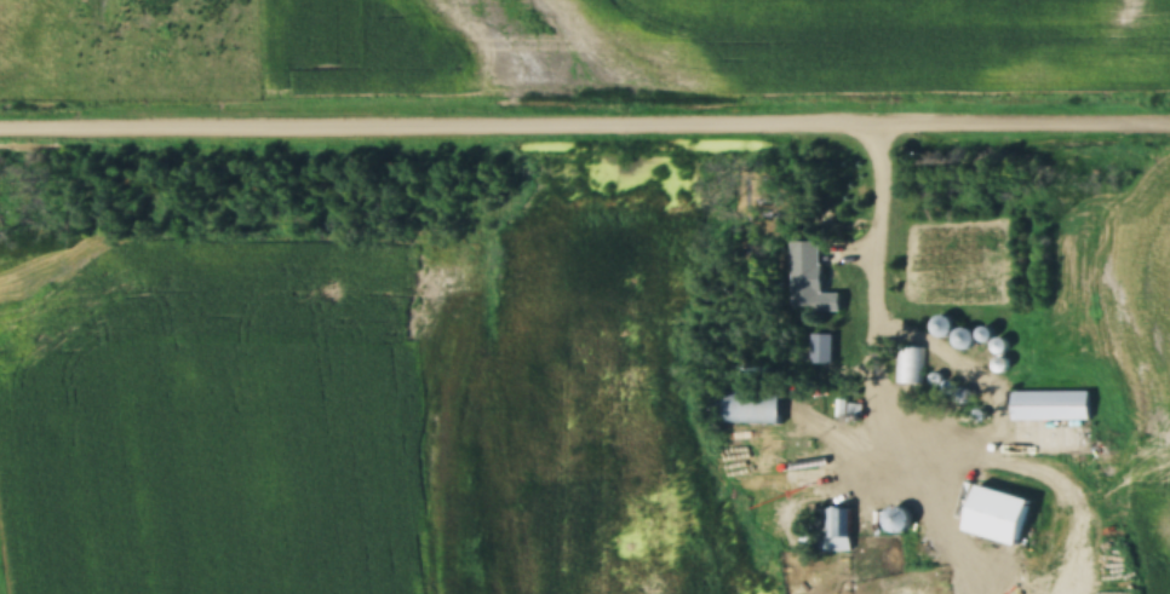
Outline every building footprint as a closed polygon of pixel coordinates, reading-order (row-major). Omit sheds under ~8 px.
[(842,292),(824,292),(824,240),(794,240),(794,308),(841,308),(842,292)] [(923,346),(896,346),(896,382),(923,382),(923,346)] [(1014,391),(1014,419),(1093,419),(1093,391),(1014,391)] [(781,422),(782,394),(722,393),(722,422),(781,422)] [(1020,546),(1033,499),(978,484),(966,531),(1020,546)] [(911,529),(908,506),(887,509),(890,531),(911,529)] [(852,552),(851,507),(816,508),(816,552),(852,552)]
